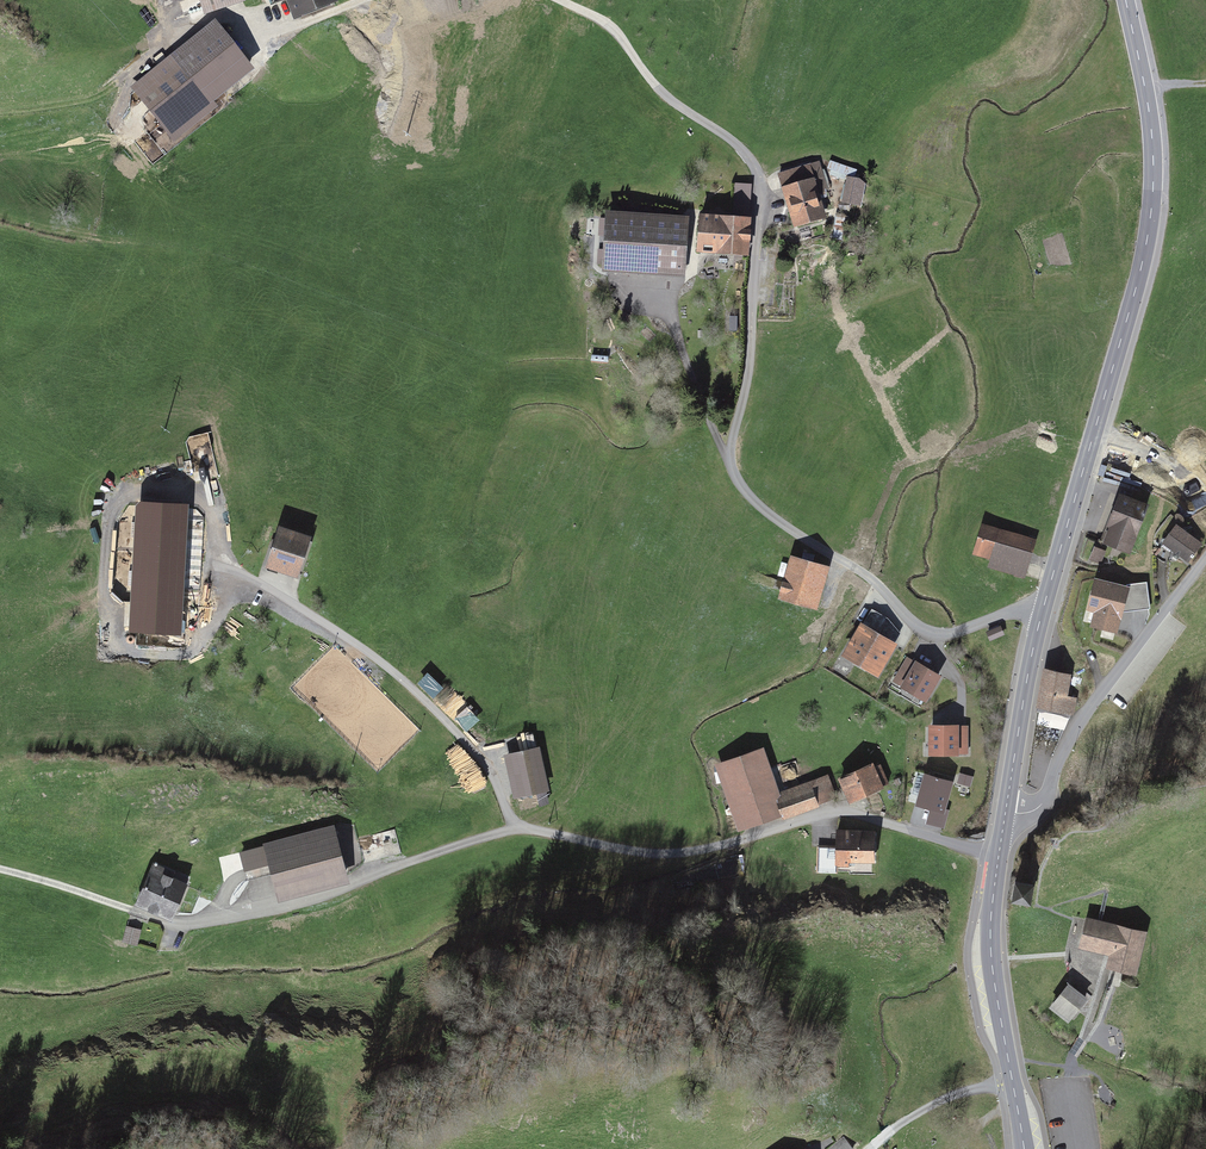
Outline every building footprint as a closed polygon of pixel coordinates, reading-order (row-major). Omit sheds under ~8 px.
[(293,25),(341,9),(338,0),(285,0),(293,25)] [(216,27),(130,92),(174,150),(220,114),(213,104),(252,75),(216,27)] [(823,169),(777,182),(791,234),(828,224),(821,199),(830,196),(823,169)] [(869,186),(847,183),(844,209),(866,211),(869,186)] [(752,225),(607,215),(603,276),(686,282),(688,253),(749,258),(752,225)] [(1149,510),(1121,500),(1104,550),(1132,560),(1149,510)] [(1040,542),(983,527),(974,561),(994,566),(989,574),(1028,584),(1040,542)] [(1179,528),(1165,548),(1190,566),(1204,546),(1179,528)] [(313,543),(279,533),(268,571),(302,581),(313,543)] [(191,535),(149,541),(153,569),(143,570),(145,583),(196,576),(191,535)] [(790,561),(778,606),(820,618),(832,572),(790,561)] [(1129,597),(1097,590),(1088,626),(1120,634),(1129,597)] [(863,629),(844,660),(880,682),(899,651),(863,629)] [(951,674),(913,651),(897,677),(935,700),(951,674)] [(1080,679),(1043,673),(1037,713),(1075,718),(1080,679)] [(971,719),(935,723),(939,753),(974,749),(971,719)] [(829,781),(789,793),(775,748),(724,764),(746,833),(836,805),(829,781)] [(543,752),(507,760),(515,800),(552,792),(543,752)] [(882,764),(843,783),(853,805),(893,786),(882,764)] [(958,777),(932,770),(923,801),(949,809),(958,777)] [(971,782),(973,775),(961,772),(959,780),(971,782)] [(335,827),(263,847),(278,900),(350,880),(335,827)] [(877,836),(837,834),(836,866),(876,867),(877,836)] [(819,842),(818,870),(835,871),(836,843),(819,842)] [(154,873),(136,910),(170,925),(187,889),(154,873)] [(130,915),(129,922),(142,925),(144,918),(130,915)] [(1086,916),(1078,947),(1108,954),(1106,967),(1136,975),(1147,930),(1086,916)] [(137,943),(142,926),(127,922),(123,939),(137,943)] [(1067,984),(1049,1007),(1068,1023),(1086,1000),(1067,984)] [(825,1148),(853,1148),(855,1147),(844,1134),(825,1148)]
